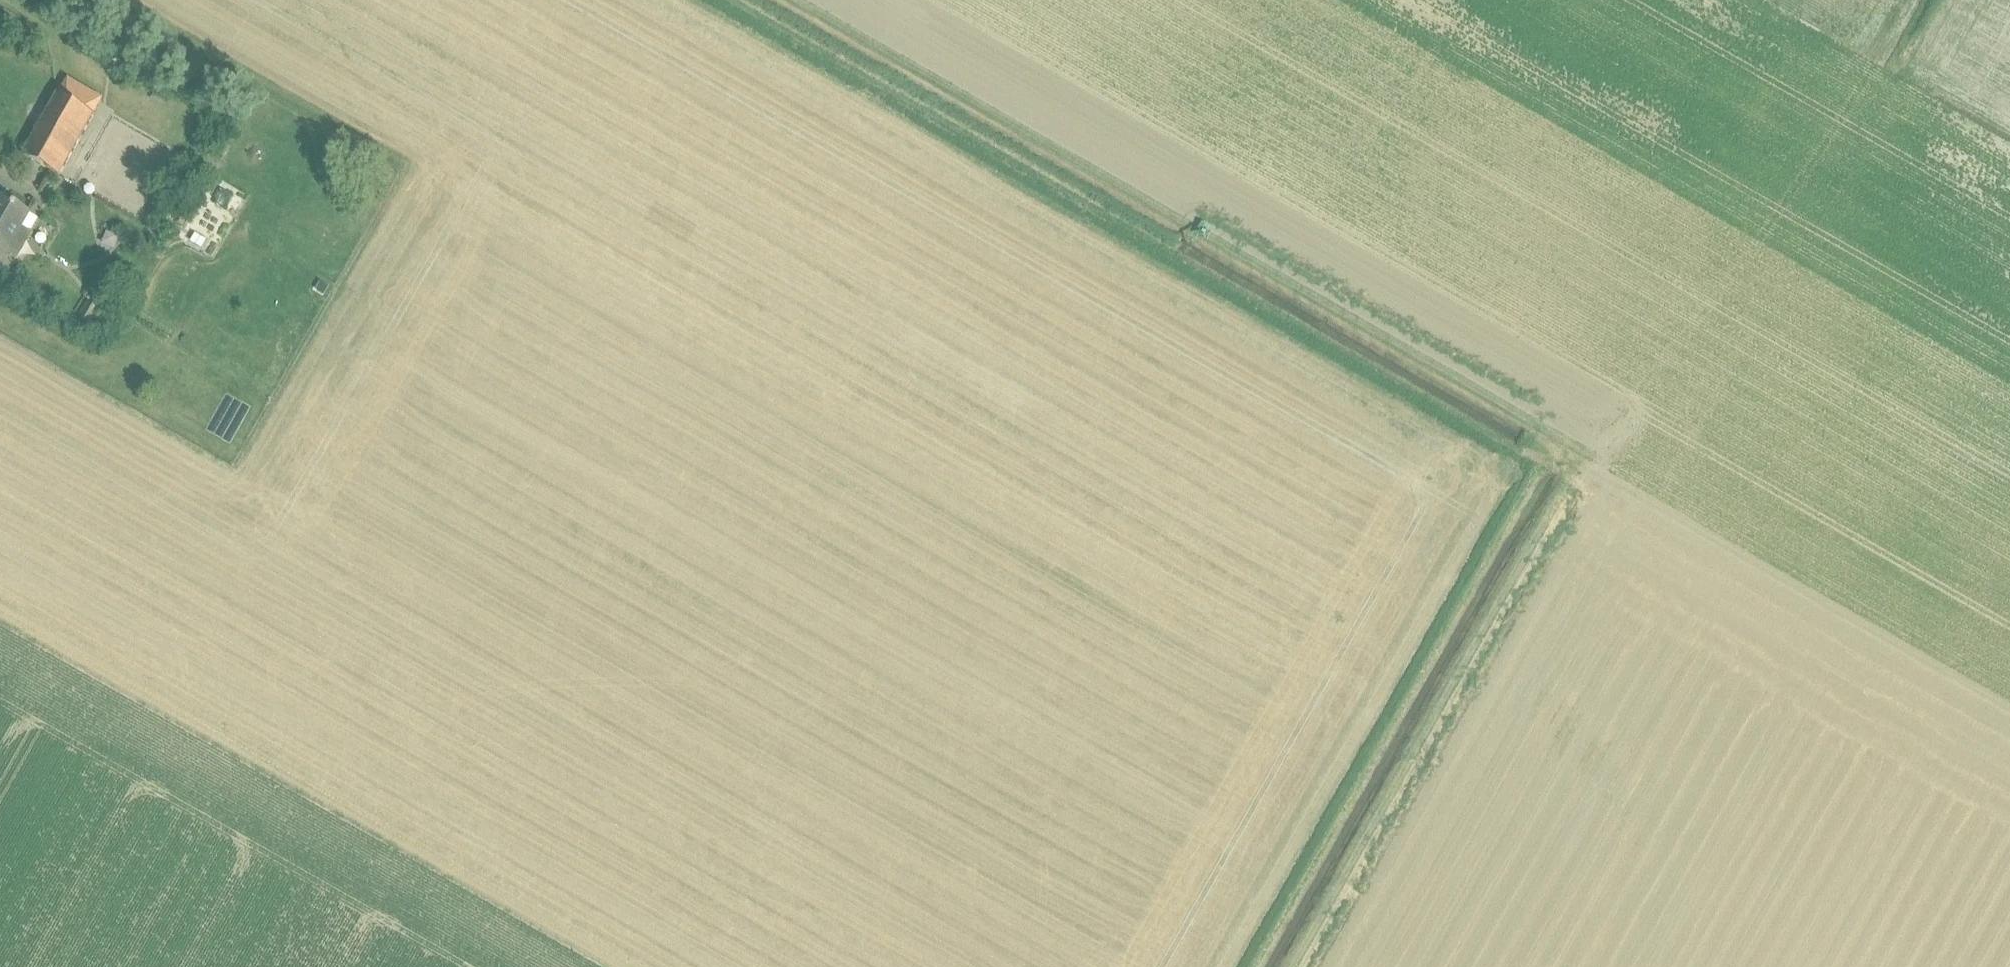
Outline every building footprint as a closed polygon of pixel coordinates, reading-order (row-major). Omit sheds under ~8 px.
[(24,155),(60,176),(94,116),(58,95),(24,155)] [(9,272),(31,234),(21,228),(30,213),(1,196),(0,197),(0,267),(9,272)]
